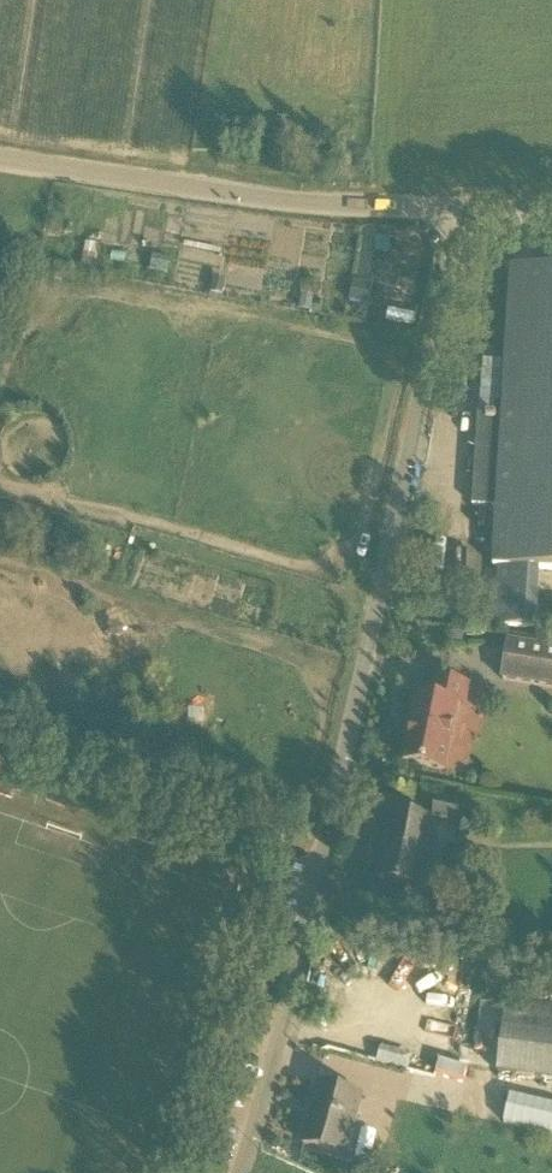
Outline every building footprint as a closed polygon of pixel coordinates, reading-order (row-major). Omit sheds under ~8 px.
[(539,571),(551,572),(551,271),(512,268),(503,417),(480,414),(474,506),(498,508),(494,568),(499,569),(496,626),(535,629),(539,571)] [(509,642),(503,681),(551,689),(551,649),(509,642)] [(404,762),(445,772),(460,707),(466,709),(471,685),(439,679),(435,700),(419,696),(404,762)] [(439,800),(435,817),(464,823),(468,806),(439,800)] [(379,879),(421,888),(434,822),(393,814),(379,879)] [(507,1002),(498,1073),(551,1080),(551,1007),(507,1002)] [(304,1145),(347,1157),(364,1097),(319,1084),(312,1109),(314,1110),(304,1145)]
